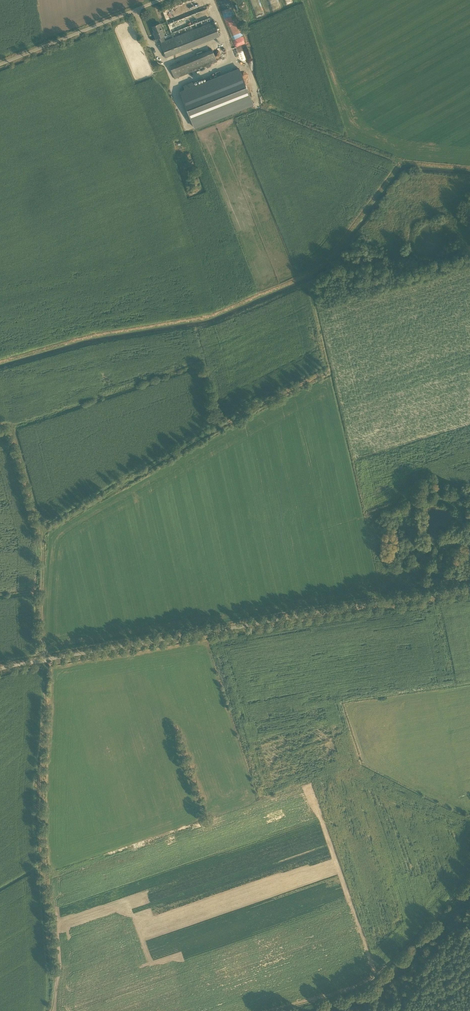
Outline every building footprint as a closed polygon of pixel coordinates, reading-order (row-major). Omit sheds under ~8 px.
[(165,41),(161,43),(167,57),(220,36),(214,21),(165,41)] [(159,38),(161,43),(165,41),(164,36),(165,36),(160,24),(152,27),(155,34),(154,34),(156,39),(159,38)] [(217,62),(212,50),(170,66),(175,79),(217,62)] [(195,86),(193,82),(183,86),(185,90),(180,92),(182,96),(193,124),(195,128),(253,104),(252,100),(241,73),(239,69),(195,86)]
